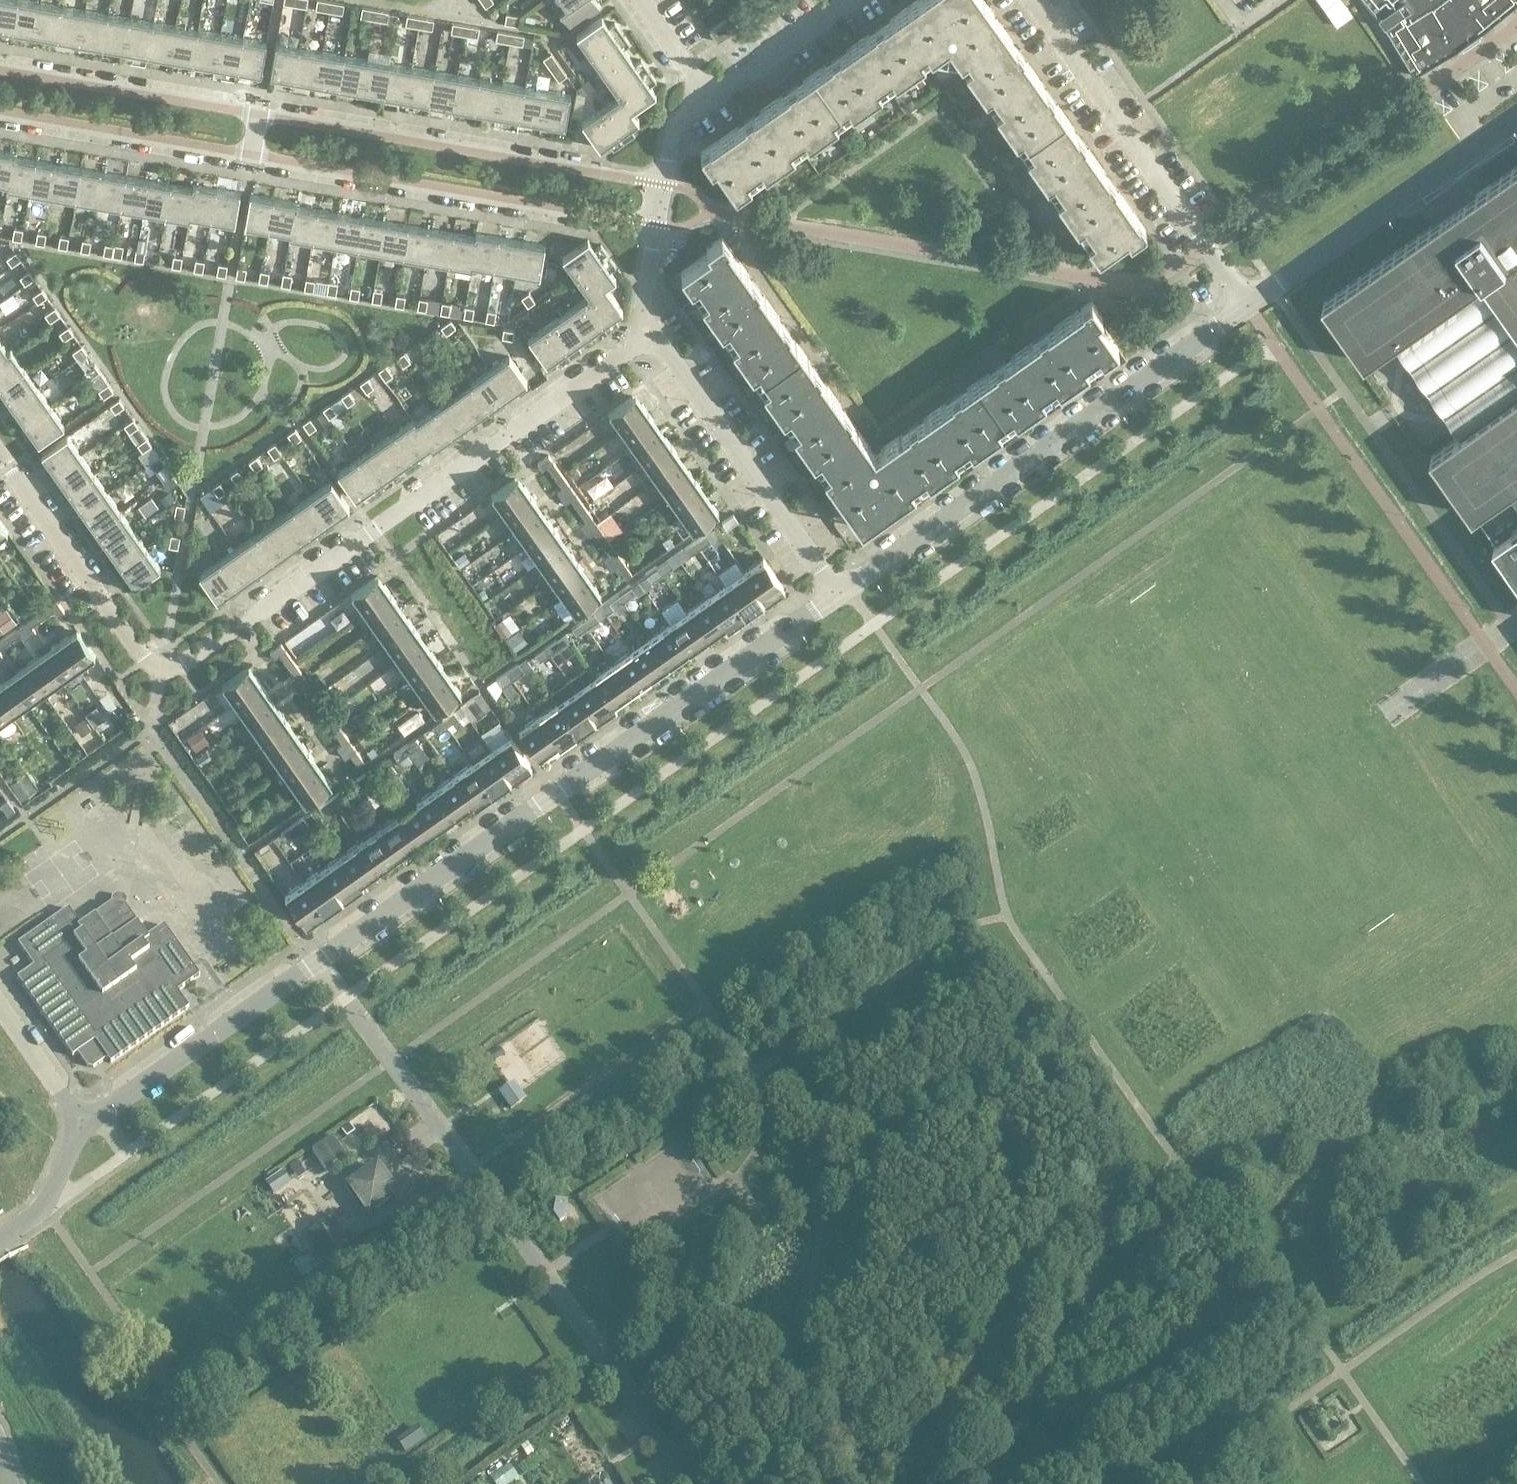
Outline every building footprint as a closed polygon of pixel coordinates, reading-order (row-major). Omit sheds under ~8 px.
[(12,32),(17,0),(0,0),(0,30),(12,32)] [(29,0),(17,0),(12,32),(25,35),(26,31),(35,33),(40,2),(29,0)] [(329,0),(316,0),(315,8),(329,10),(330,0),(329,0)] [(344,3),(330,0),(329,10),(342,12),(344,3)] [(571,26),(599,7),(595,0),(552,0),(571,26)] [(985,0),(915,0),(896,13),(927,58),(948,42),(963,63),(1007,32),(985,0)] [(1377,16),(1383,25),(1413,74),(1462,45),(1459,40),(1474,30),(1477,34),(1516,1),(1516,0),(1364,0),(1377,16)] [(63,6),(40,2),(35,33),(44,34),(43,38),(57,40),(63,6)] [(85,10),(63,6),(57,40),(70,42),(71,39),(80,40),(85,10)] [(375,8),(362,6),(360,15),(373,18),(375,8)] [(388,10),(375,8),(373,18),(387,20),(388,10)] [(107,14),(85,10),(80,40),(89,42),(88,46),(102,48),(107,14)] [(507,12),(505,22),(518,24),(520,14),(507,12)] [(927,58),(896,13),(853,43),(884,87),(927,58)] [(130,18),(107,14),(102,48),(115,50),(116,47),(125,48),(130,18)] [(421,16),(407,14),(405,23),(419,26),(421,16)] [(738,26),(730,14),(709,29),(718,41),(738,26)] [(434,18),(421,16),(419,26),(432,28),(434,18)] [(608,26),(602,16),(576,34),(590,54),(620,33),(617,29),(619,28),(615,21),(608,26)] [(153,22),(130,18),(125,48),(134,50),(133,53),(147,56),(153,22)] [(373,19),(372,28),(383,30),(385,21),(373,19)] [(466,24),(452,21),(451,31),(464,33),(466,24)] [(175,25),(153,22),(147,56),(161,58),(161,55),(170,56),(175,25)] [(479,26),(466,24),(464,33),(477,36),(479,26)] [(198,29),(175,25),(170,56),(179,58),(178,61),(192,64),(198,29)] [(220,33),(198,29),(192,64),(206,66),(206,62),(215,64),(220,33)] [(511,32),(497,29),(495,39),(509,41),(511,32)] [(524,34),(511,32),(509,41),(522,44),(524,34)] [(1037,75),(1007,32),(963,63),(993,106),(1037,75)] [(243,37),(220,33),(215,64),(224,65),(223,69),(237,71),(243,37)] [(622,36),(620,33),(590,54),(603,72),(629,54),(623,46),(629,42),(624,35),(622,36)] [(266,41),(243,37),(237,71),(251,74),(251,70),(261,72),(266,41)] [(299,47),(276,43),(271,74),(280,75),(280,79),(293,81),(299,47)] [(884,87),(853,43),(811,73),(842,117),(884,87)] [(322,51),(299,47),(293,81),(307,84),(307,80),(316,81),(322,51)] [(344,55),(322,51),(316,81),(325,83),(325,87),(338,89),(344,55)] [(559,63),(551,52),(543,57),(551,69),(559,63)] [(635,63),(629,54),(603,72),(616,91),(646,70),(643,66),(645,65),(641,58),(635,63)] [(367,59),(344,55),(338,89),(352,91),(352,88),(361,89),(367,59)] [(389,62),(367,59),(361,89),(370,91),(369,94),(383,97),(389,62)] [(412,66),(389,62),(383,97),(397,99),(397,96),(406,97),(412,66)] [(566,74),(559,63),(551,69),(558,80),(566,74)] [(435,70),(412,66),(406,97),(416,99),(415,102),(429,105),(435,70)] [(457,74),(435,70),(429,105),(442,107),(443,103),(452,105),(457,74)] [(649,74),(646,70),(616,91),(619,95),(620,95),(631,110),(632,110),(656,93),(649,83),(655,79),(651,72),(649,74)] [(502,82),(497,113),(505,114),(505,118),(518,120),(524,86),(526,76),(504,72),(502,82)] [(842,117),(811,73),(769,103),(800,147),(842,117)] [(479,78),(457,74),(452,105),(461,107),(460,110),(474,112),(479,78)] [(1067,117),(1037,75),(993,106),(1023,148),(1067,117)] [(502,82),(479,78),(474,112),(487,115),(488,111),(497,113),(502,82)] [(547,90),(524,86),(518,120),(532,123),(533,119),(542,121),(547,90)] [(570,94),(547,90),(542,121),(550,122),(550,126),(564,128),(570,94)] [(620,95),(619,95),(601,108),(622,137),(626,135),(627,137),(634,132),(629,126),(639,119),(632,110),(631,110),(620,95)] [(800,147),(769,103),(728,132),(759,176),(800,147)] [(622,137),(601,108),(582,121),(600,147),(609,140),(613,146),(620,142),(618,140),(622,137)] [(849,120),(856,130),(866,123),(858,113),(849,120)] [(1097,160),(1067,117),(1023,148),(1053,191),(1097,160)] [(759,176),(728,132),(701,151),(711,166),(716,163),(721,171),(736,192),(759,176)] [(1000,147),(990,154),(997,163),(1007,157),(1000,147)] [(0,150),(0,181),(9,183),(14,156),(14,152),(0,150)] [(35,159),(14,156),(9,183),(8,186),(30,190),(35,159)] [(58,163),(35,159),(30,190),(53,194),(58,163)] [(1127,202),(1097,160),(1053,191),(1083,233),(1127,202)] [(81,167),(58,163),(53,194),(75,198),(81,167)] [(1475,191),(1431,222),(1432,224),(1430,225),(1324,300),(1367,361),(1401,337),(1466,429),(1432,453),(1475,514),(1477,513),(1496,540),(1495,542),(1515,571),(1516,573),(1516,164),(1486,186),(1479,191),(1477,193),(1475,191)] [(103,171),(81,167),(75,198),(98,202),(103,171)] [(126,175),(103,171),(98,202),(120,206),(126,175)] [(772,174),(764,180),(770,189),(778,183),(772,174)] [(148,179),(126,175),(120,206),(143,210),(148,179)] [(171,183),(148,179),(143,210),(166,214),(171,183)] [(193,187),(171,183),(166,214),(188,217),(188,214),(193,187)] [(194,183),(193,187),(188,214),(211,218),(216,187),(194,183)] [(240,191),(216,187),(211,218),(235,222),(240,191)] [(273,197),(250,193),(245,224),(268,228),(273,197)] [(296,201),(273,197),(268,228),(291,232),(296,205),(296,201)] [(1145,228),(1127,202),(1083,233),(1098,255),(1127,235),(1130,239),(1145,228)] [(318,208),(296,205),(291,232),(290,235),(312,239),(318,208)] [(340,212),(318,208),(312,239),(335,243),(340,212)] [(363,216),(340,212),(335,243),(358,247),(363,216)] [(385,220),(363,216),(358,247),(380,251),(385,220)] [(408,224),(385,220),(380,251),(403,255),(408,224)] [(431,228),(408,224),(403,255),(425,259),(431,228)] [(13,238),(22,239),(24,229),(15,227),(13,238)] [(453,232),(431,228),(425,259),(448,263),(453,232)] [(36,242),(44,243),(46,232),(38,231),(36,242)] [(475,236),(453,232),(448,263),(470,266),(470,263),(475,236)] [(476,232),(475,236),(470,263),(493,267),(499,236),(476,232)] [(58,245),(67,247),(69,236),(60,235),(58,245)] [(722,235),(706,246),(709,250),(681,270),(724,332),(768,300),(722,235)] [(521,240),(499,236),(493,267),(516,271),(521,240)] [(138,238),(136,248),(145,250),(147,240),(138,238)] [(81,249),(89,251),(91,240),(83,239),(81,249)] [(562,257),(576,276),(606,255),(603,252),(605,250),(601,244),(595,248),(588,239),(562,257)] [(545,244),(521,240),(516,271),(539,275),(545,244)] [(103,253),(112,255),(114,244),(105,243),(103,253)] [(114,244),(112,255),(121,256),(123,245),(114,243),(114,244)] [(136,248),(135,259),(143,260),(145,250),(136,248)] [(16,251),(7,257),(12,265),(21,258),(16,251)] [(171,265),(179,266),(181,256),(172,254),(171,265)] [(609,259),(606,255),(576,276),(589,294),(590,295),(605,284),(606,285),(615,278),(609,268),(615,264),(610,258),(609,259)] [(193,269),(202,270),(204,260),(195,258),(193,269)] [(219,262),(217,273),(225,274),(227,264),(219,262)] [(236,276),(244,278),(246,267),(238,265),(236,276)] [(29,270),(20,276),(25,283),(34,277),(29,270)] [(270,271),(261,270),(259,280),(268,282),(270,271)] [(284,274),(282,284),(290,286),(292,275),(284,274)] [(306,278),(304,288),(312,290),(314,279),(306,278)] [(328,281),(326,292),(335,294),(337,283),(328,281)] [(590,295),(589,294),(585,297),(606,327),(610,324),(611,326),(618,322),(613,315),(623,309),(606,285),(605,284),(590,295)] [(351,285),(349,296),(358,297),(359,287),(351,285)] [(42,288),(33,295),(38,302),(47,296),(42,288)] [(373,289),(372,300),(380,301),(382,291),(373,289)] [(528,291),(521,296),(528,305),(534,300),(528,291)] [(396,293),(394,304),(403,305),(405,295),(396,293)] [(419,297),(417,308),(439,312),(441,301),(419,297)] [(606,327),(585,297),(566,310),(584,336),(593,330),(597,336),(604,331),(602,329),(606,327)] [(1091,299),(1047,330),(1026,345),(1057,389),(1082,372),(1089,366),(1118,346),(1098,317),(1102,314),(1091,299)] [(798,344),(768,300),(724,332),(754,375),(798,344)] [(441,301),(439,312),(462,316),(464,305),(441,301)] [(464,305),(462,316),(470,317),(472,306),(464,305)] [(59,313),(54,306),(45,312),(50,319),(59,313)] [(486,309),(485,320),(493,321),(495,310),(486,309)] [(584,336),(566,310),(548,323),(569,353),(572,350),(574,352),(580,348),(576,342),(584,336)] [(450,319),(440,326),(445,333),(455,326),(450,319)] [(569,353),(548,323),(528,337),(546,362),(555,356),(559,363),(566,358),(565,356),(569,353)] [(73,333),(68,326),(59,332),(64,339),(73,333)] [(504,327),(502,338),(512,340),(514,329),(504,327)] [(423,338),(415,343),(422,352),(429,347),(423,338)] [(86,352),(81,344),(72,351),(77,358),(86,352)] [(829,387),(798,344),(754,375),(785,418),(829,387)] [(1057,389),(1026,345),(983,376),(1014,420),(1023,413),(1057,389)] [(7,350),(8,351),(0,356),(0,384),(24,367),(10,348),(7,350)] [(404,351),(397,356),(403,365),(410,360),(404,351)] [(509,355),(489,369),(507,394),(527,380),(509,355)] [(99,370),(94,363),(85,369),(91,376),(99,370)] [(385,364),(378,369),(384,378),(391,373),(385,364)] [(1089,366),(1082,372),(1090,383),(1098,378),(1089,366)] [(24,367),(0,384),(0,387),(12,404),(37,386),(24,367)] [(507,394),(489,369),(471,382),(489,407),(507,394)] [(1014,420),(983,376),(939,406),(970,450),(1002,428),(1014,420)] [(359,382),(366,391),(373,386),(367,377),(359,382)] [(104,396),(113,390),(108,382),(99,389),(104,396)] [(489,407),(471,382),(452,395),(470,421),(489,407)] [(50,405),(37,386),(12,404),(25,423),(50,405)] [(859,430),(829,387),(785,418),(815,461),(859,430)] [(341,396),(347,404),(354,399),(348,390),(341,396)] [(470,421),(452,395),(433,408),(451,434),(470,421)] [(609,411),(621,429),(648,411),(642,403),(639,405),(632,395),(609,411)] [(119,397),(110,404),(115,411),(124,405),(119,397)] [(322,409),(328,417),(336,412),(329,404),(322,409)] [(64,424),(50,405),(25,423),(39,442),(64,424)] [(970,450),(939,406),(896,436),(927,481),(970,450)] [(433,408),(416,421),(415,421),(431,444),(430,445),(432,447),(451,434),(433,408)] [(653,418),(648,411),(621,429),(633,446),(656,429),(650,420),(653,418)] [(1023,413),(1014,420),(1022,432),(1031,425),(1023,413)] [(129,430),(138,424),(133,417),(124,423),(129,430)] [(303,422),(309,431),(316,426),(310,417),(303,422)] [(414,418),(394,432),(412,457),(430,445),(431,444),(415,421),(416,421),(414,418)] [(1014,420),(1002,428),(1010,440),(1022,432),(1014,420)] [(294,442),(301,437),(295,428),(287,433),(294,442)] [(663,438),(656,429),(633,446),(645,462),(671,444),(666,436),(663,438)] [(874,452),(859,430),(815,461),(861,527),(927,481),(896,436),(874,452)] [(412,457),(394,432),(375,445),(393,470),(412,457)] [(41,452),(55,472),(81,454),(67,435),(41,452)] [(142,449),(151,443),(146,436),(137,442),(142,449)] [(274,456),(281,451),(275,442),(268,447),(274,456)] [(676,451),(671,444),(645,462),(656,479),(680,463),(673,454),(676,451)] [(393,470),(375,445),(357,458),(375,483),(393,470)] [(94,473),(81,454),(55,472),(68,491),(94,473)] [(155,468),(164,462),(159,454),(150,461),(155,468)] [(560,471),(548,454),(537,462),(541,468),(546,464),(554,475),(560,471)] [(255,469),(262,464),(256,455),(249,460),(255,469)] [(375,483),(357,458),(337,472),(355,497),(375,483)] [(574,463),(568,467),(575,477),(581,473),(574,463)] [(686,472),(680,463),(656,479),(668,496),(695,477),(689,470),(686,472)] [(237,482),(244,477),(238,468),(231,473),(237,482)] [(572,488),(560,471),(554,475),(562,487),(557,490),(561,496),(572,488)] [(107,491),(94,473),(68,491),(81,509),(107,491)] [(168,486),(177,480),(172,473),(163,479),(168,486)] [(700,485),(695,477),(668,496),(680,512),(703,496),(697,487),(700,485)] [(491,494),(504,512),(530,493),(525,486),(522,488),(515,478),(491,494)] [(331,480),(312,494),(329,520),(349,506),(331,480)] [(218,495),(225,490),(219,481),(212,486),(218,495)] [(584,505),(572,488),(561,496),(565,502),(571,498),(578,509),(584,505)] [(120,510),(107,491),(81,509),(95,528),(120,510)] [(535,501),(530,493),(504,512),(515,529),(539,512),(532,503),(535,501)] [(329,520),(312,494),(293,507),(311,533),(329,520)] [(710,505),(703,496),(680,512),(692,530),(719,512),(713,503),(710,505)] [(176,503),(174,516),(183,517),(185,505),(176,503)] [(596,522),(584,505),(578,509),(586,520),(580,524),(585,530),(596,522)] [(311,533),(293,507),(274,520),(292,546),(311,533)] [(133,529),(120,510),(95,528),(108,547),(133,529)] [(545,521),(539,512),(515,529),(527,545),(554,527),(548,519),(545,521)] [(737,520),(733,513),(721,521),(726,528),(737,520)] [(292,546),(274,520),(256,534),(274,559),(292,546)] [(608,538),(596,522),(585,530),(589,536),(594,532),(602,543),(608,538)] [(559,534),(554,527),(527,545),(539,562),(562,545),(556,536),(559,534)] [(146,547),(133,529),(108,547),(121,565),(146,547)] [(711,539),(706,532),(695,540),(699,547),(711,539)] [(274,559),(256,534),(237,547),(255,572),(274,559)] [(171,535),(169,547),(177,549),(179,536),(171,535)] [(619,555),(608,538),(602,543),(609,553),(604,557),(608,563),(619,555)] [(699,547),(695,540),(684,548),(688,555),(699,547)] [(190,543),(188,556),(197,557),(199,545),(190,543)] [(569,554),(562,545),(539,562),(551,579),(577,560),(572,552),(569,554)] [(160,567),(146,547),(121,565),(135,585),(160,567)] [(255,572),(237,547),(218,560),(236,585),(255,572)] [(454,559),(460,567),(469,560),(464,552),(454,559)] [(632,573),(619,555),(608,563),(612,569),(618,565),(626,577),(632,573)] [(763,556),(743,570),(763,598),(765,601),(780,591),(777,589),(783,585),(763,556)] [(673,565),(668,558),(657,566),(662,573),(673,565)] [(236,585),(218,560),(199,573),(217,599),(236,585)] [(582,568),(577,560),(551,579),(562,595),(586,579),(579,570),(582,568)] [(662,573),(657,566),(646,574),(651,581),(662,573)] [(763,598),(743,570),(725,583),(745,612),(763,598)] [(351,593),(364,610),(390,592),(385,584),(382,586),(375,576),(351,593)] [(592,588),(586,579),(562,595),(575,613),(601,594),(595,586),(592,588)] [(747,615),(745,612),(725,583),(706,596),(726,625),(731,622),(733,624),(747,615)] [(635,592),(631,585),(620,593),(624,600),(635,592)] [(483,591),(479,594),(483,600),(488,597),(483,591)] [(395,599),(390,592),(364,610),(375,627),(399,611),(393,601),(395,599)] [(624,600),(620,593),(608,601),(613,608),(624,600)] [(726,625),(706,596),(687,609),(707,638),(726,625)] [(64,610),(56,599),(39,611),(43,617),(54,609),(58,614),(64,610)] [(707,638),(687,609),(669,623),(689,651),(707,638)] [(43,617),(39,611),(22,623),(30,634),(36,630),(32,625),(43,617)] [(405,620),(399,611),(375,627),(387,644),(414,625),(408,618),(405,620)] [(598,618),(593,611),(582,619),(587,626),(598,618)] [(501,619),(494,624),(504,637),(510,632),(501,619)] [(587,626),(582,619),(571,627),(576,634),(587,626)] [(30,634),(22,623),(5,635),(9,641),(20,633),(24,639),(30,634)] [(689,651),(669,623),(650,636),(670,664),(689,651)] [(419,633),(414,625),(387,644),(399,661),(422,644),(416,635),(419,633)] [(67,635),(59,641),(78,667),(95,655),(79,631),(69,638),(67,635)] [(514,632),(506,638),(514,650),(523,644),(514,632)] [(5,635),(0,639),(0,647),(9,641),(5,635)] [(670,664),(650,636),(631,649),(651,678),(670,664)] [(561,644),(556,638),(545,645),(550,652),(561,644)] [(78,667),(59,641),(51,646),(53,649),(44,655),(61,679),(78,667)] [(293,660),(281,642),(270,650),(274,656),(279,652),(287,664),(293,660)] [(429,653),(422,644),(399,661),(411,677),(437,659),(432,651),(429,653)] [(550,652),(545,645),(534,653),(539,660),(550,652)] [(651,678),(631,649),(612,662),(632,691),(651,678)] [(61,679),(44,655),(35,662),(33,659),(26,664),(44,690),(61,679)] [(442,666),(437,659),(411,677),(422,694),(446,677),(439,668),(442,666)] [(305,677),(293,660),(287,664),(295,675),(290,679),(294,685),(305,677)] [(632,691),(612,662),(594,675),(614,704),(632,691)] [(44,690),(26,664),(18,669),(20,672),(11,679),(28,702),(44,690)] [(524,671),(519,664),(508,672),(513,678),(524,671)] [(587,665),(568,678),(575,689),(595,717),(597,720),(611,710),(609,707),(614,704),(594,675),(587,665)] [(222,684),(235,701),(261,683),(256,675),(253,677),(246,667),(222,684)] [(513,678),(508,672),(497,679),(502,686),(513,678)] [(317,693),(305,677),(294,685),(298,691),(303,687),(311,698),(317,693)] [(452,686),(446,677),(422,694),(435,712),(461,693),(455,684),(452,686)] [(11,679),(2,685),(0,682),(0,699),(11,714),(28,702),(11,679)] [(236,703),(228,709),(237,722),(245,717),(246,718),(270,702),(263,693),(266,690),(261,683),(235,701),(236,703)] [(595,717),(575,689),(557,702),(576,730),(595,717)] [(329,710),(317,693),(311,698),(319,708),(313,712),(317,718),(329,710)] [(0,699),(0,722),(11,714),(0,699)] [(276,711),(270,702),(246,718),(258,735),(284,716),(279,709),(276,711)] [(579,733),(576,730),(557,702),(538,715),(558,743),(562,740),(564,743),(579,733)] [(89,716),(96,727),(107,719),(100,709),(89,716)] [(340,727),(329,710),(317,718),(321,724),(327,720),(334,731),(340,727)] [(419,710),(398,725),(404,733),(425,719),(419,710)] [(457,717),(453,710),(441,718),(446,725),(457,717)] [(558,743),(538,715),(518,729),(538,757),(558,743)] [(290,724),(284,716),(258,735),(270,751),(293,735),(287,726),(290,724)] [(85,717),(75,724),(82,734),(92,727),(85,717)] [(446,725),(441,718),(430,726),(435,733),(446,725)] [(343,725),(348,732),(356,726),(351,719),(343,725)] [(186,735),(195,748),(208,739),(199,727),(186,735)] [(352,743),(340,727),(334,731),(342,742),(337,746),(341,751),(352,743)] [(530,763),(505,727),(485,740),(491,748),(510,777),(513,780),(527,770),(525,767),(530,763)] [(300,744),(293,735),(270,751),(282,768),(308,750),(303,742),(300,744)] [(420,744),(415,737),(404,744),(409,751),(420,744)] [(364,761),(352,743),(341,751),(345,757),(350,753),(359,765),(364,761)] [(409,751),(404,744),(393,752),(398,759),(409,751)] [(510,777),(491,748),(472,761),(492,790),(510,777)] [(195,756),(200,763),(211,756),(206,749),(195,756)] [(313,757),(308,750),(282,768),(293,785),(317,768),(310,759),(313,757)] [(494,793),(492,790),(472,761),(453,775),(473,803),(478,800),(480,803),(494,793)] [(383,770),(378,763),(367,771),(372,778),(383,770)] [(323,777),(317,768),(293,785),(306,802),(332,784),(326,775),(323,777)] [(372,778),(367,771),(356,779),(360,786),(372,778)] [(473,803),(453,775),(435,788),(455,816),(473,803)] [(455,816),(435,788),(416,801),(436,829),(455,816)] [(345,796),(341,789),(330,797),(334,804),(345,796)] [(334,804),(330,797),(318,805),(323,812),(334,804)] [(7,798),(0,802),(8,814),(15,809),(7,798)] [(436,829),(416,801),(397,814),(417,842),(436,829)] [(417,842),(397,814),(378,827),(398,856),(417,842)] [(308,823),(303,816),(292,824),(297,830),(308,823)] [(297,830),(292,824),(281,831),(286,838),(297,830)] [(398,856),(378,827),(360,840),(380,869),(398,856)] [(380,869),(360,840),(341,854),(361,882),(380,869)] [(361,882),(341,854),(322,867),(342,895),(345,898),(359,888),(356,885),(361,882)] [(342,895),(322,867),(304,880),(324,908),(342,895)] [(326,911),(324,908),(304,880),(284,894),(304,922),(310,918),(312,921),(326,911)] [(34,966),(18,978),(73,1056),(78,1053),(87,1066),(94,1067),(107,1058),(111,1063),(189,1008),(177,991),(200,975),(164,925),(147,937),(126,906),(127,900),(124,896),(117,895),(112,898),(111,904),(81,925),(69,909),(18,944),(34,966)] [(527,1099),(515,1083),(500,1093),(512,1110),(527,1099)] [(342,1130),(347,1137),(355,1131),(350,1124),(342,1130)] [(332,1137),(312,1151),(326,1171),(346,1157),(332,1137)] [(396,1193),(377,1166),(350,1186),(369,1213),(396,1193)] [(323,1259),(341,1246),(330,1230),(312,1243),(323,1259)]
